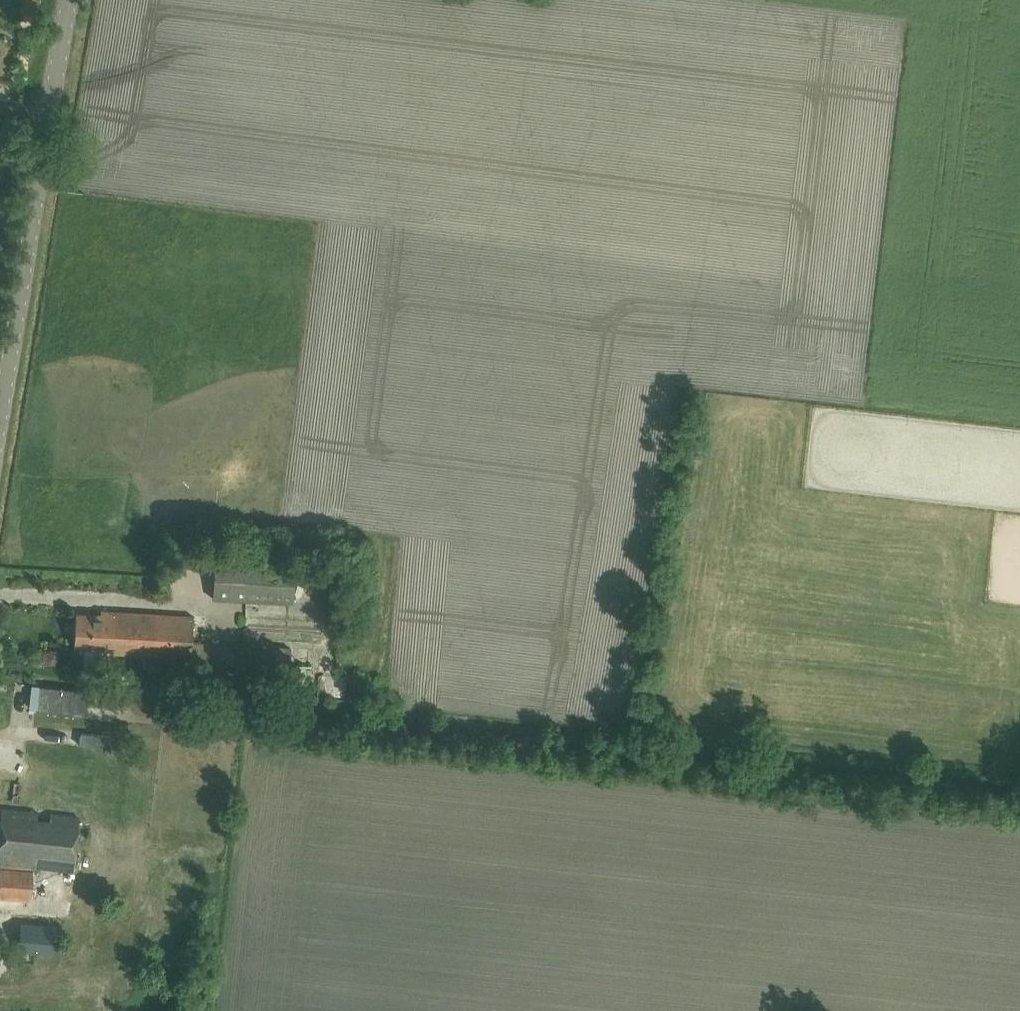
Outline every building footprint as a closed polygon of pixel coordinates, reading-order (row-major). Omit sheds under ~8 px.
[(182,567),(213,568),(213,598),(292,603),(295,561),(227,557),(228,547),(183,544),(182,567)] [(74,647),(84,648),(83,668),(110,669),(111,653),(189,657),(188,680),(288,685),(290,647),(191,641),(192,615),(98,610),(98,614),(75,613),(74,647)] [(55,662),(66,655),(58,643),(47,650),(55,662)] [(51,814),(50,820),(37,818),(38,813),(3,809),(0,835),(0,898),(30,902),(34,867),(74,870),(80,817),(51,814)] [(36,941),(38,915),(10,912),(7,939),(36,941)]
